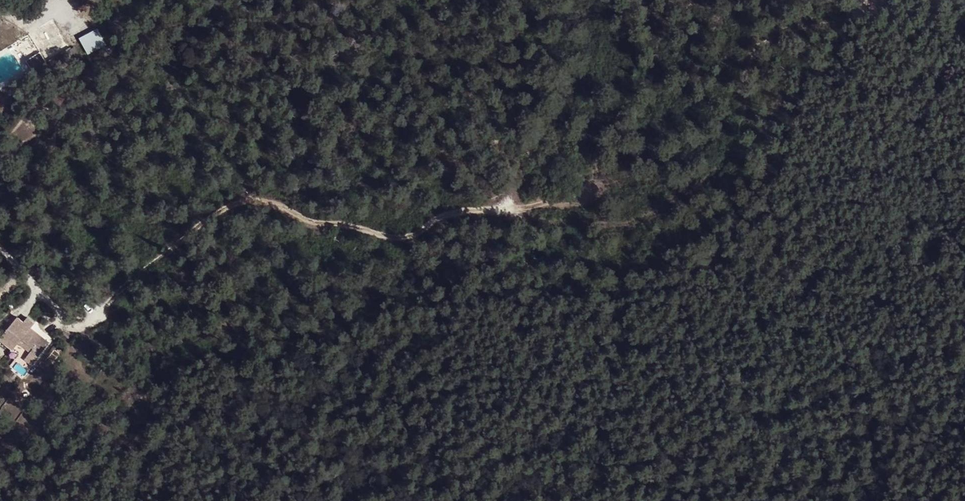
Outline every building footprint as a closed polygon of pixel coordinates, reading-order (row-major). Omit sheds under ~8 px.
[(32,69),(45,63),(40,52),(27,58),(32,69)] [(50,100),(57,106),(63,99),(55,94),(50,100)] [(30,353),(37,359),(50,344),(43,338),(41,341),(30,332),(32,329),(17,317),(0,338),(0,339),(13,350),(19,343),(30,353)] [(43,338),(32,329),(30,332),(41,341),(43,338)] [(37,359),(30,353),(25,359),(32,365),(37,359)]
